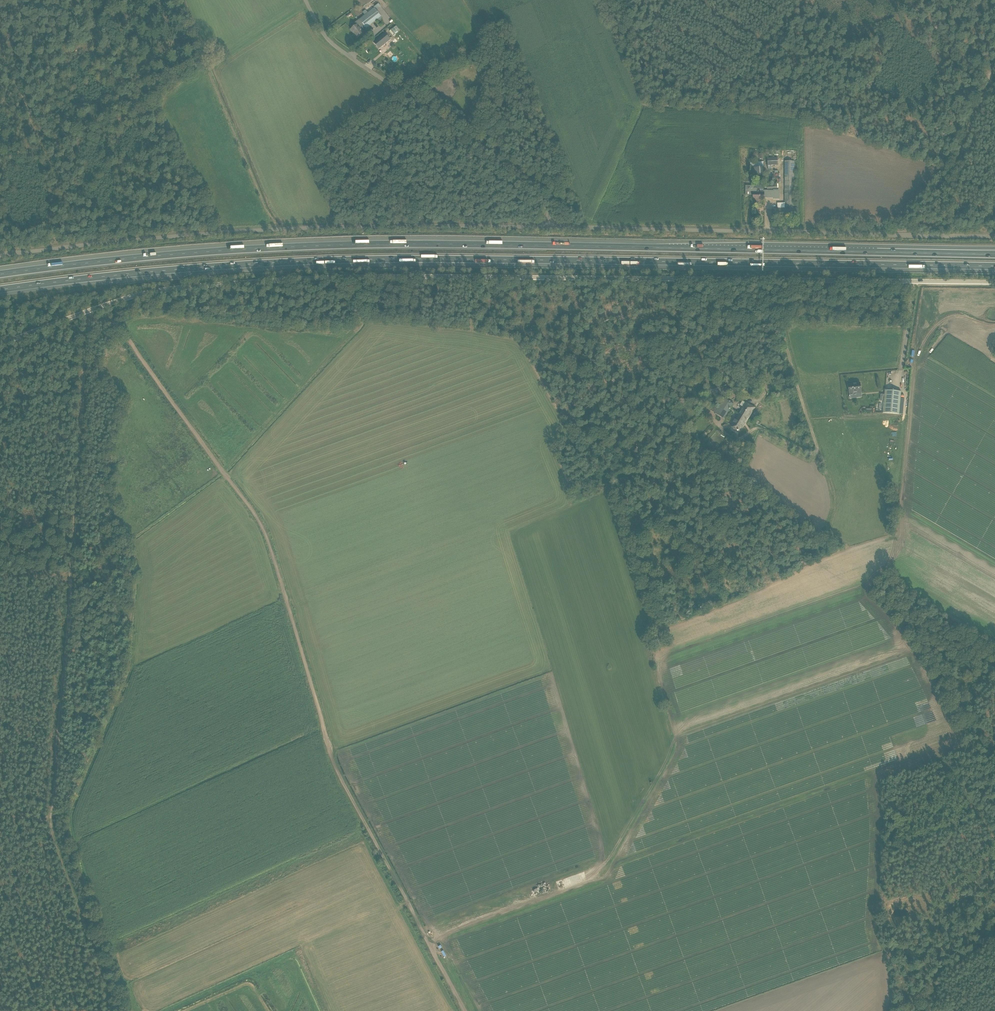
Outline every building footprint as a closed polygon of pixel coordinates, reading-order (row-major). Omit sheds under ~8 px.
[(355,27),(351,30),(357,37),(361,34),(363,33),(364,34),(368,30),(367,29),(366,28),(381,16),(374,8),(359,20),(362,23),(358,26),(357,25),(355,27)] [(389,31),(393,36),(400,30),(396,25),(389,31)] [(381,36),(377,39),(382,46),(386,43),(394,37),(388,30),(381,36)] [(773,209),(773,213),(773,218),(798,217),(798,208),(794,208),(794,161),(785,161),(785,208),(773,209)] [(763,167),(750,168),(751,176),(764,175),(764,167),(763,167)] [(746,186),(745,197),(753,197),(753,200),(764,200),(764,198),(773,198),(773,200),(779,200),(780,190),(773,190),(773,191),(764,190),(764,189),(756,188),(754,188),(754,186),(746,186)] [(724,382),(709,387),(710,390),(711,393),(726,388),(724,382)] [(856,384),(848,385),(849,394),(861,393),(860,383),(855,383),(856,384)] [(883,413),(899,415),(899,414),(900,398),(900,396),(901,391),(885,390),(884,395),(883,413)] [(724,398),(718,407),(730,409),(733,404),(724,398)] [(739,414),(747,419),(754,408),(746,403),(743,408),(739,414)] [(718,407),(715,413),(724,419),(730,409),(718,407)] [(747,419),(739,414),(738,417),(737,416),(730,426),(740,432),(747,419)]
